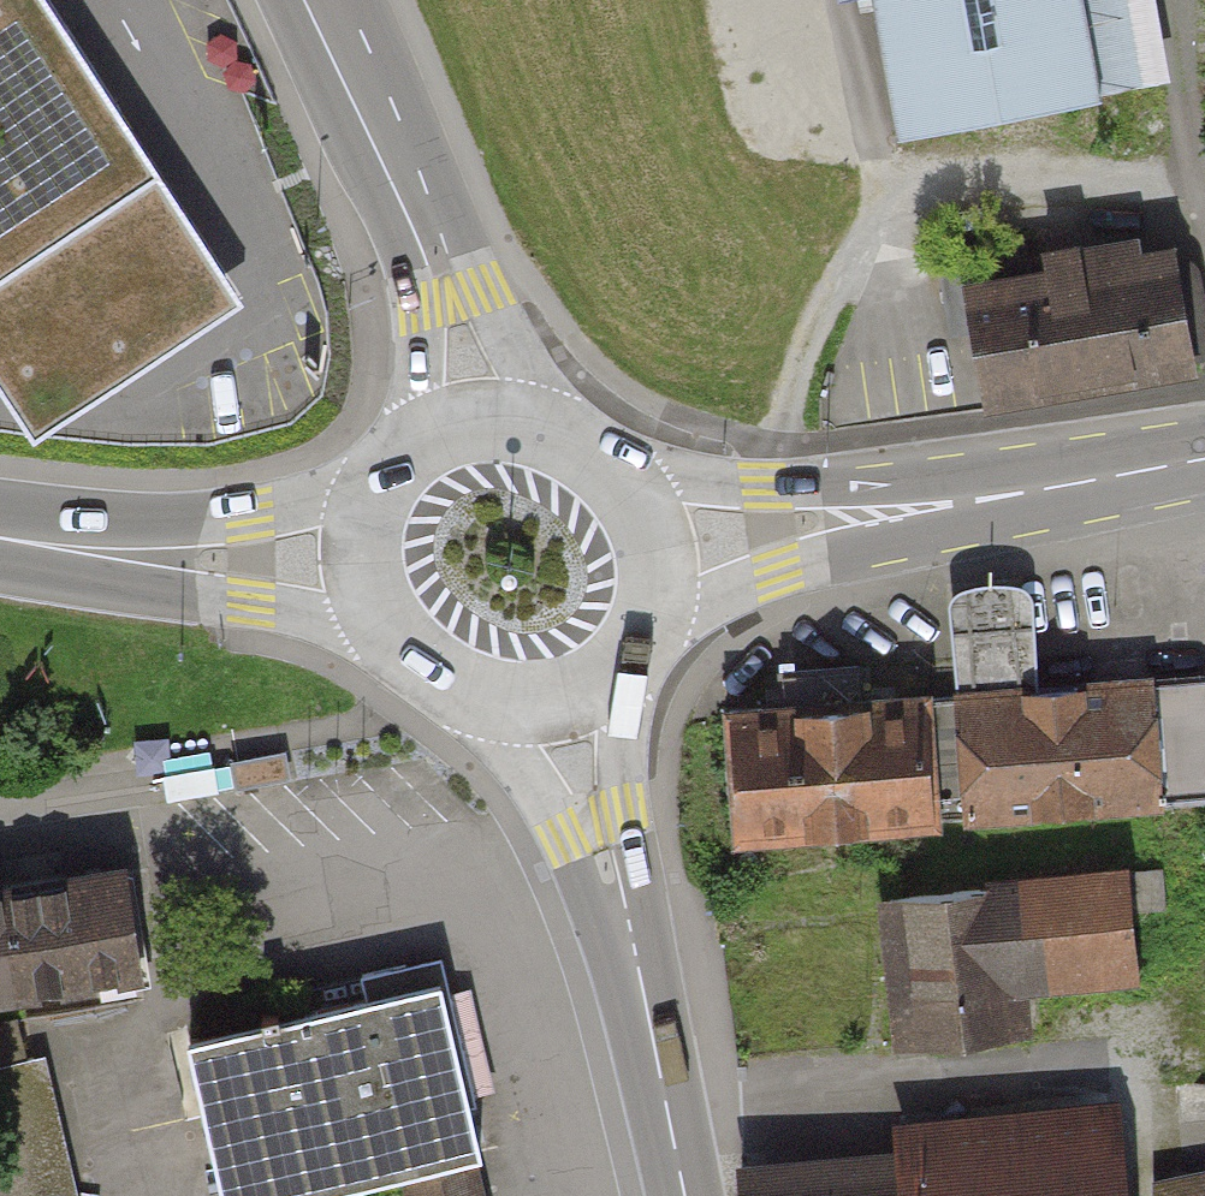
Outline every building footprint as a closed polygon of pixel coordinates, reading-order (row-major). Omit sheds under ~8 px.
[(37,0),(0,0),(0,382),(38,440),(240,307),(37,0)] [(882,123),(1167,74),(1154,0),(861,0),(882,123)] [(1162,250),(957,283),(976,406),(1182,373),(1162,250)] [(727,692),(735,827),(1166,802),(1157,659),(1042,666),(1037,574),(953,579),(959,678),(727,692)] [(1162,666),(1169,789),(1204,787),(1204,663),(1162,666)] [(118,863),(0,880),(0,999),(135,980),(118,863)] [(1121,878),(880,897),(892,1042),(1018,1032),(1015,989),(1129,980),(1121,878)] [(432,981),(174,1037),(208,1195),(322,1195),(395,1180),(399,1195),(480,1195),(432,981)] [(48,1059),(0,1069),(0,1195),(77,1195),(48,1059)] [(752,1162),(754,1195),(1118,1195),(1111,1104),(901,1120),(903,1150),(752,1162)] [(1139,1183),(1141,1195),(1204,1195),(1204,1170),(1139,1183)]
